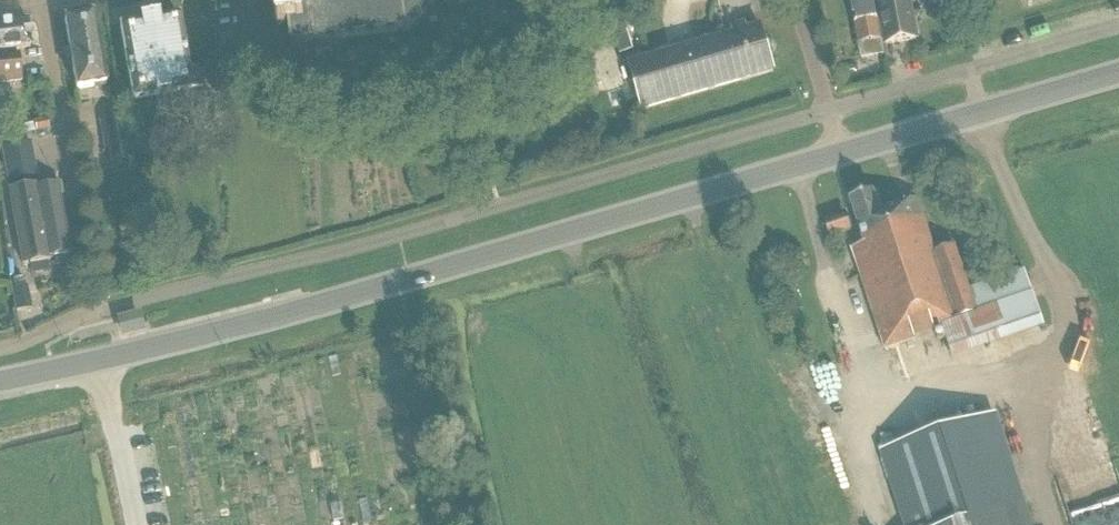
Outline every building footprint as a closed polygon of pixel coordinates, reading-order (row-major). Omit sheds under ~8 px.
[(287,4),(281,5),(276,5),(279,31),(284,31),(284,30),(289,29),(291,40),(290,40),(291,44),(407,30),(407,29),(422,14),(423,14),(424,11),(422,0),(286,0),(287,4)] [(883,53),(884,53),(873,0),(851,0),(861,57),(883,53)] [(915,38),(908,0),(884,0),(878,1),(886,43),(915,38)] [(94,30),(91,15),(64,19),(76,89),(105,85),(96,30),(94,30)] [(187,68),(178,16),(156,20),(156,17),(140,20),(141,22),(119,26),(133,98),(191,88),(201,86),(198,66),(187,68)] [(13,49),(31,47),(28,20),(0,23),(0,83),(22,81),(19,54),(14,55),(13,49)] [(748,29),(745,20),(730,24),(733,34),(630,64),(642,109),(773,70),(761,26),(748,29)] [(622,52),(631,50),(623,21),(614,24),(622,52)] [(129,165),(121,114),(100,118),(105,151),(109,150),(112,168),(129,165)] [(8,182),(35,177),(28,142),(2,147),(8,182)] [(59,183),(59,182),(57,183),(56,183),(36,186),(35,184),(32,184),(9,188),(24,265),(50,260),(49,257),(70,253),(70,252),(59,195),(61,194),(61,193),(62,193),(60,183),(59,183)] [(879,211),(873,192),(849,200),(864,245),(851,249),(885,350),(942,331),(951,359),(1044,327),(1024,269),(969,288),(954,246),(935,253),(917,198),(879,211)] [(829,236),(850,230),(845,215),(824,222),(829,236)] [(15,310),(32,307),(28,285),(11,288),(15,310)] [(997,412),(891,446),(913,516),(930,510),(935,524),(1033,524),(997,412)]
